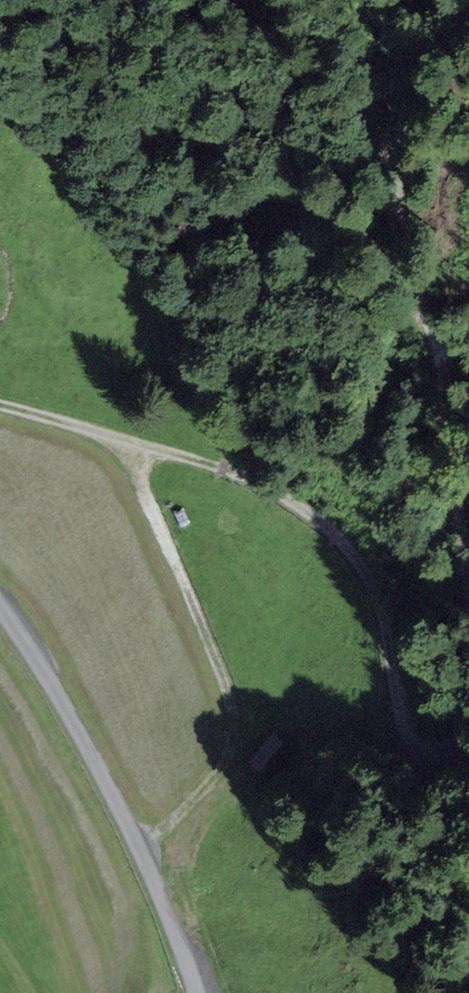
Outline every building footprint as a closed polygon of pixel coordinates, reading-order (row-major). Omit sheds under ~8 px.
[(270,771),(288,748),(272,735),(254,758),(270,771)]
